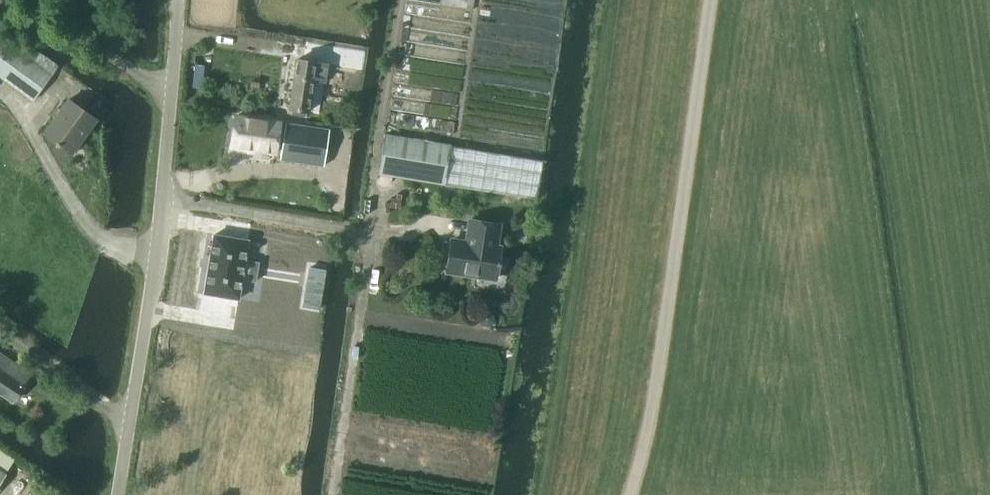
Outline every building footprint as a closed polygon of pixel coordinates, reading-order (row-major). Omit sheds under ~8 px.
[(31,100),(50,74),(57,64),(31,45),(24,54),(0,37),(0,77),(31,100)] [(322,58),(353,63),(355,50),(324,45),(322,58)] [(289,108),(307,111),(313,79),(324,81),(327,63),(297,58),(289,108)] [(43,134),(71,154),(96,120),(68,100),(43,134)] [(236,114),(231,146),(274,153),(276,138),(279,122),(279,121),(236,114)] [(279,122),(276,138),(282,139),(280,159),(323,165),(329,129),(279,122)] [(384,134),(378,174),(444,184),(536,199),(542,160),(450,146),(450,145),(384,134)] [(501,248),(495,248),(499,224),(471,220),(467,244),(450,241),(445,271),(496,279),(498,266),(500,266),(501,262),(499,262),(501,248)] [(247,240),(213,234),(203,293),(238,299),(241,278),(254,280),(257,263),(244,260),(247,240)] [(310,267),(303,305),(319,308),(325,269),(310,267)] [(478,315),(477,321),(481,325),(487,326),(492,323),(493,317),(489,312),(483,311),(478,315)] [(11,402),(30,374),(0,354),(0,394),(11,402)] [(5,474),(14,459),(0,449),(0,481),(5,474)]
